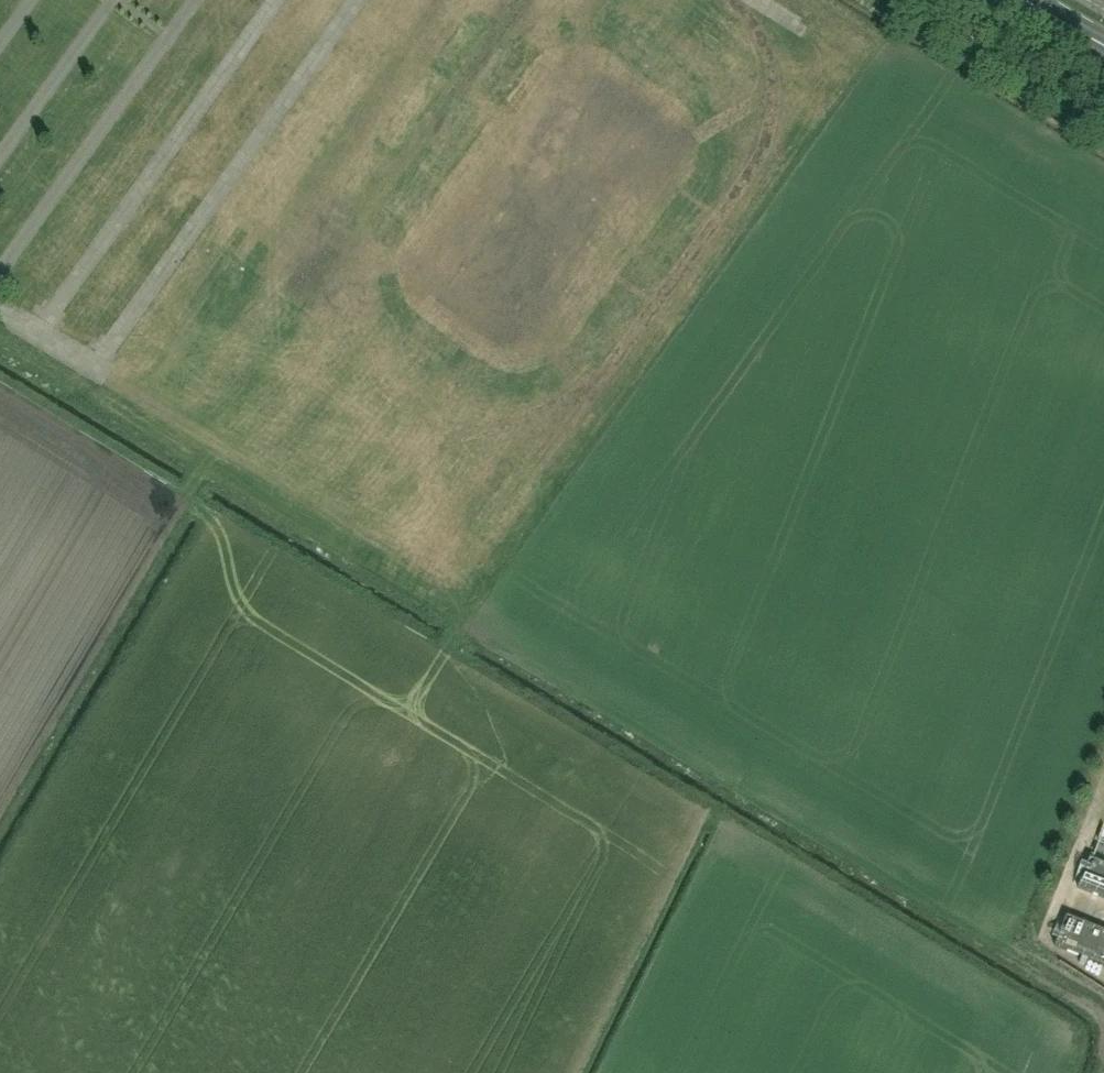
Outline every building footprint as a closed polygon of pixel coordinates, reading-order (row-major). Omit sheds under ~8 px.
[(1079,888),(1103,898),(1103,863),(1091,858),(1079,888)] [(1055,946),(1103,966),(1103,932),(1067,917),(1055,946)]
